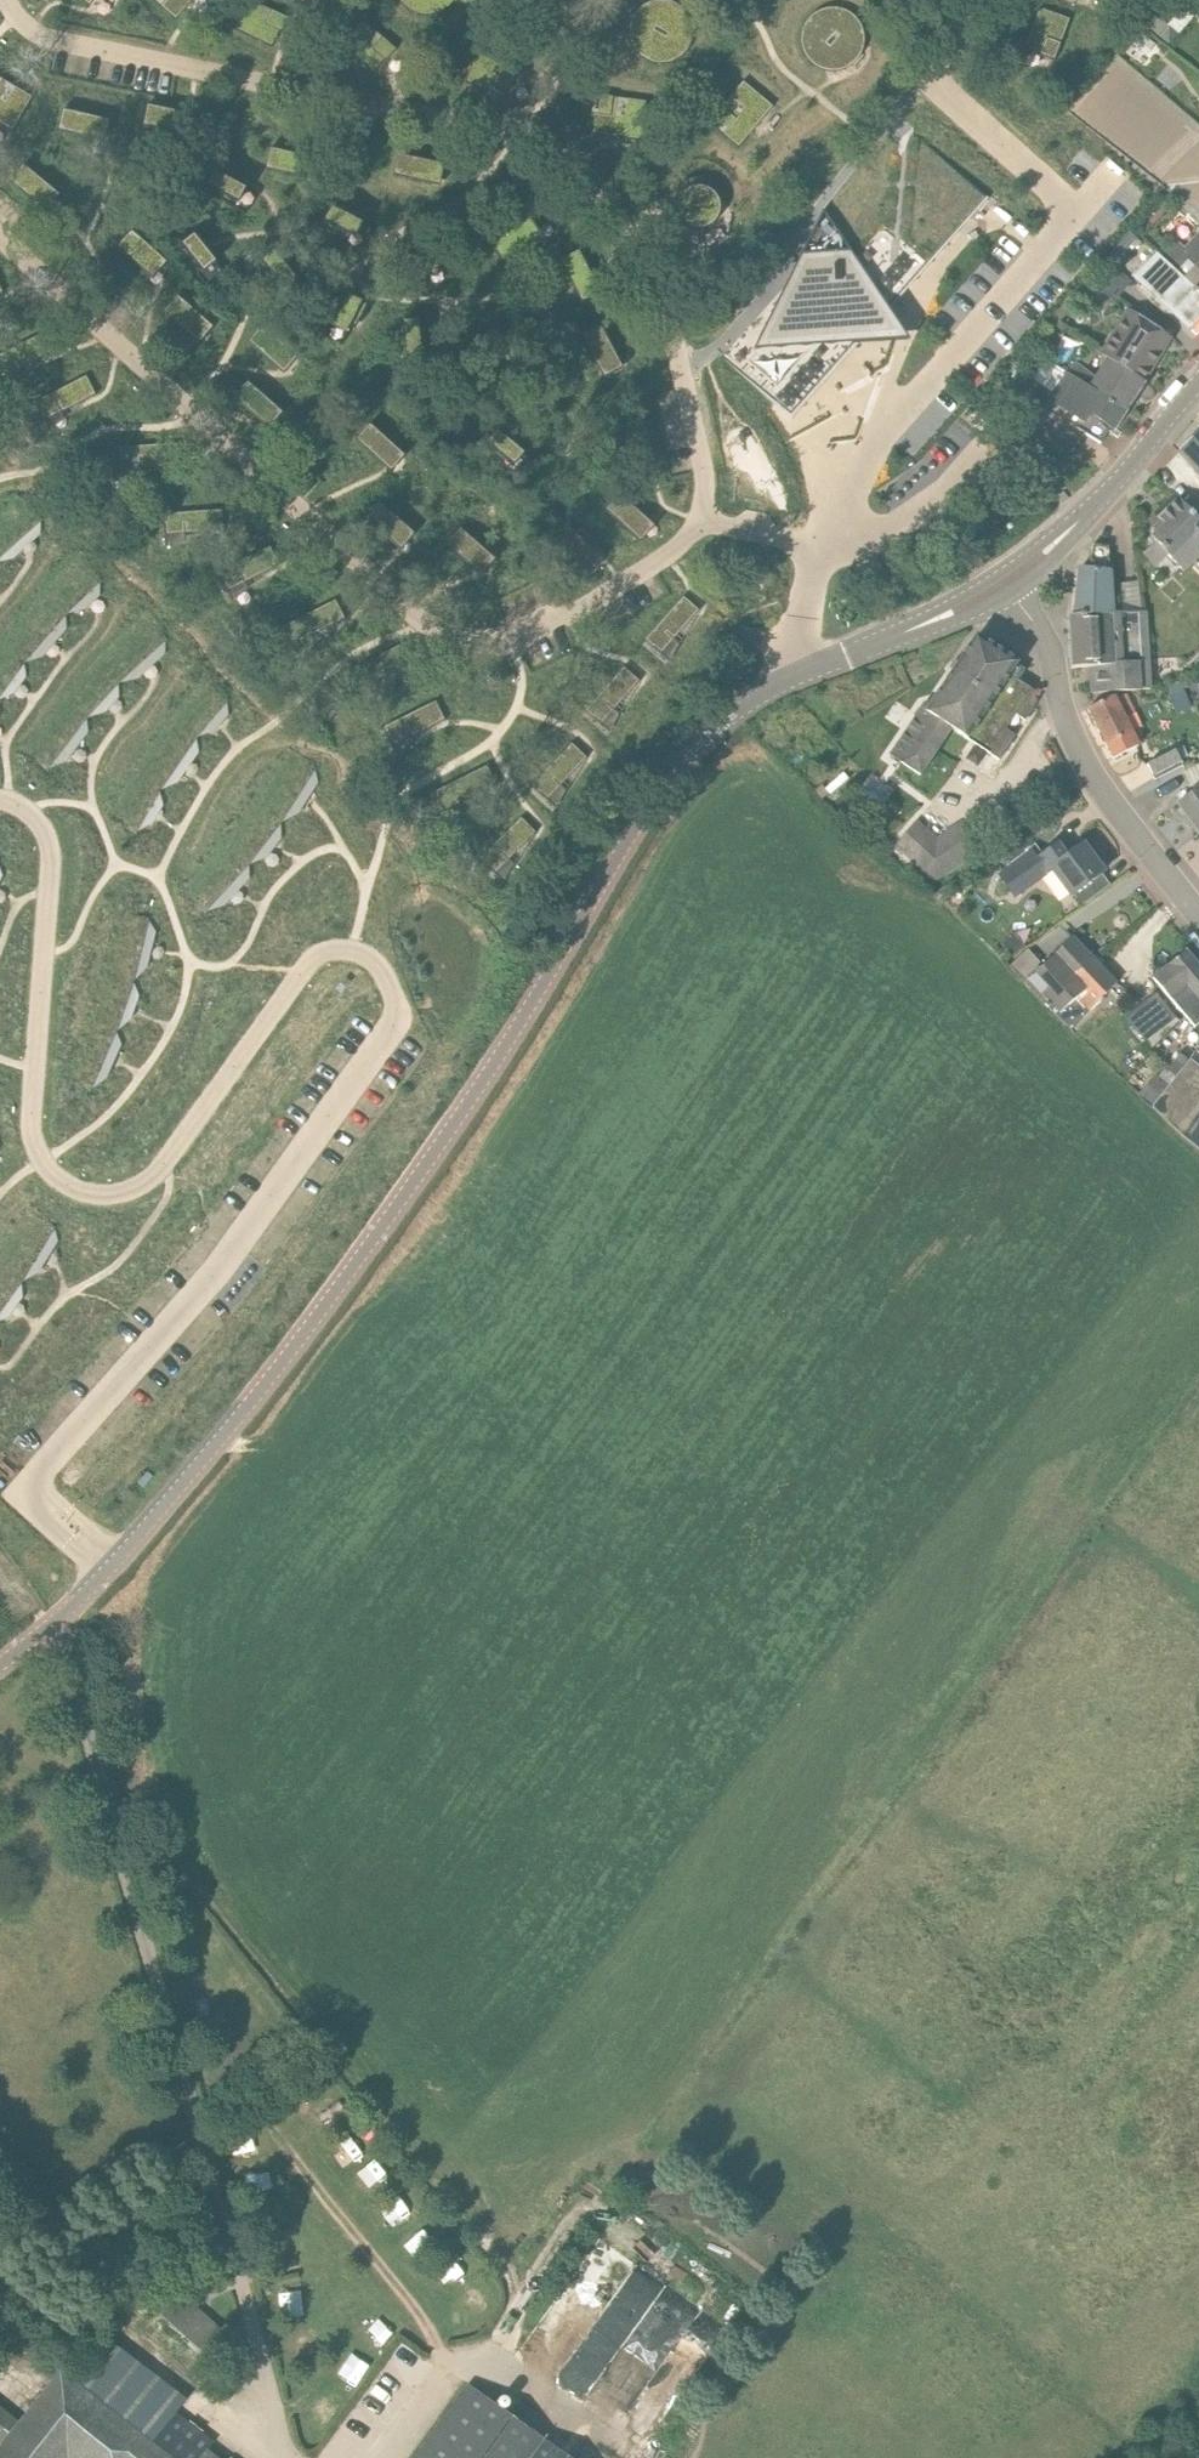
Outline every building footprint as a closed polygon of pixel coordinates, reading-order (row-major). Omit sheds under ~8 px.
[(176,12),(187,0),(162,0),(176,12)] [(407,2),(410,5),(414,7),(419,8),(423,10),(428,10),(433,10),(438,9),(442,7),(446,5),(450,2),(452,0),(405,0),(407,2)] [(1168,24),(1183,6),(1176,0),(1164,0),(1154,12),(1168,24)] [(801,32),(800,36),(801,41),(802,46),(803,50),(805,54),(808,58),(812,62),(815,64),(820,67),(824,68),(829,69),(833,70),(838,69),(843,68),(847,67),(851,64),(855,62),(859,58),(861,54),(864,50),(865,46),(866,41),(867,37),(866,32),(865,27),(864,23),(861,18),(859,15),(855,11),(851,8),(847,6),(843,4),(838,3),(834,3),(829,3),(824,4),(820,6),(816,8),(812,11),(808,15),(806,18),(803,23),(802,27),(801,32)] [(1043,4),(1027,43),(1060,55),(1074,16),(1043,4)] [(366,11),(343,37),(374,64),(397,38),(366,11)] [(1142,53),(1146,56),(1154,46),(1150,43),(1141,35),(1133,45),(1142,53)] [(12,121),(34,86),(0,66),(0,114),(12,121)] [(745,76),(708,117),(739,144),(775,102),(745,76)] [(146,95),(140,118),(188,129),(194,106),(146,95)] [(65,99),(59,121),(108,132),(113,110),(65,99)] [(791,277),(722,351),(794,416),(835,343),(912,338),(891,303),(991,196),(920,132),(837,224),(826,207),(791,277)] [(399,148),(393,170),(441,181),(446,159),(399,148)] [(20,153),(5,170),(42,203),(57,186),(20,153)] [(212,164),(201,184),(244,205),(254,185),(235,175),(239,167),(219,158),(215,166),(212,164)] [(652,204),(652,209),(652,213),(653,218),(655,222),(657,227),(660,230),(664,234),(667,236),(669,239),(672,243),(676,245),(680,248),(685,249),(689,250),(694,251),(699,250),(703,249),(708,248),(712,245),(716,243),(719,239),(722,235),(724,231),(726,227),(727,222),(727,218),(727,213),(726,208),(724,204),(722,199),(719,196),(716,192),(713,190),(710,187),(707,184),(703,181),(699,178),(695,177),(690,176),(685,175),(681,176),(676,177),(672,178),(668,181),(664,184),(660,187),(658,190),(655,195),(653,199),(652,204)] [(331,201),(321,221),(362,244),(373,223),(355,213),(358,206),(339,196),(335,204),(331,201)] [(1150,217),(1144,223),(1149,227),(1154,221),(1150,217)] [(127,222),(112,239),(149,271),(164,254),(127,222)] [(192,228),(175,241),(205,279),(223,265),(210,248),(217,243),(203,225),(195,231),(192,228)] [(1107,254),(1115,262),(1137,239),(1129,231),(1107,254)] [(1185,247),(1175,239),(1159,256),(1155,253),(1154,254),(1184,280),(1198,293),(1198,232),(1185,247)] [(404,251),(400,273),(447,282),(451,260),(430,255),(432,247),(410,243),(408,252),(404,251)] [(1184,280),(1154,254),(1134,276),(1196,335),(1198,332),(1198,293),(1184,280)] [(1108,265),(1092,282),(1112,302),(1128,285),(1108,265)] [(340,285),(320,329),(341,338),(349,318),(357,321),(366,301),(357,298),(359,293),(340,285)] [(173,287),(159,304),(195,337),(210,320),(173,287)] [(1168,339),(1147,326),(1126,312),(1099,353),(1107,358),(1142,381),(1168,339)] [(260,316),(246,333),(283,366),(297,349),(260,316)] [(601,319),(581,330),(603,373),(623,363),(601,319)] [(1146,383),(1142,381),(1107,358),(1096,375),(1074,361),(1067,372),(1126,411),(1146,383)] [(86,370),(26,395),(40,427),(84,401),(83,398),(95,390),(86,370)] [(246,372),(232,389),(268,422),(283,405),(246,372)] [(1127,412),(1126,411),(1067,372),(1049,399),(1084,421),(1080,428),(1075,425),(1074,426),(1084,433),(1101,444),(1111,427),(1116,430),(1127,412)] [(643,410),(621,416),(636,463),(657,457),(643,410)] [(368,419),(353,436),(390,469),(405,452),(368,419)] [(496,428),(481,444),(518,475),(533,458),(517,444),(522,438),(506,423),(499,431),(496,428)] [(1073,451),(1084,433),(1074,426),(1062,444),(1073,451)] [(1178,452),(1198,474),(1198,432),(1178,452)] [(177,437),(112,441),(113,475),(163,466),(163,463),(179,460),(177,437)] [(618,490),(604,507),(641,540),(656,523),(618,490)] [(378,495),(363,513),(400,545),(415,528),(378,495)] [(1198,548),(1198,504),(1191,512),(1180,499),(1160,518),(1165,524),(1151,537),(1159,544),(1185,572),(1195,562),(1190,556),(1198,548)] [(220,504),(155,508),(156,543),(207,533),(207,530),(221,527),(220,504)] [(567,522),(552,539),(589,572),(604,555),(567,522)] [(458,523),(444,540),(481,572),(495,556),(458,523)] [(267,541),(209,571),(225,602),(267,573),(265,570),(277,561),(267,541)] [(1075,616),(1112,611),(1108,547),(1092,545),(1089,569),(1080,568),(1075,616)] [(78,555),(41,591),(62,609),(80,605),(95,591),(96,577),(78,555)] [(0,639),(0,640),(19,657),(37,651),(62,623),(62,609),(41,591),(0,639)] [(684,591),(640,638),(666,662),(698,616),(695,614),(700,605),(684,591)] [(334,595),(277,624),(291,655),(335,626),(333,624),(344,615),(334,595)] [(1144,613),(1112,614),(1112,611),(1075,616),(1069,616),(1072,668),(1090,667),(1149,663),(1144,613)] [(1016,664),(1017,663),(982,640),(982,639),(973,641),(973,642),(930,705),(925,702),(890,755),(920,775),(951,728),(999,760),(1015,735),(1006,729),(1015,714),(1025,721),(1037,702),(1036,692),(1018,680),(1025,670),(1016,664)] [(9,688),(21,671),(19,657),(0,640),(0,692),(9,688)] [(622,661),(579,709),(605,733),(636,687),(633,685),(639,676),(622,661)] [(1092,692),(1152,689),(1149,663),(1090,667),(1092,692)] [(1191,676),(1198,692),(1198,672),(1191,676)] [(1183,689),(1190,686),(1188,683),(1187,679),(1168,685),(1170,691),(1168,692),(1176,714),(1190,709),(1183,689)] [(1113,759),(1138,746),(1132,733),(1134,732),(1133,730),(1142,726),(1126,693),(1116,698),(1115,695),(1088,709),(1113,759)] [(433,694),(375,724),(392,756),(434,727),(432,725),(444,716),(433,694)] [(569,737),(525,784),(550,808),(582,763),(579,761),(585,752),(569,737)] [(1155,779),(1176,768),(1184,765),(1176,750),(1147,764),(1155,779)] [(822,800),(827,795),(820,787),(814,792),(822,800)] [(1177,803),(1198,832),(1198,787),(1177,803)] [(517,812),(471,858),(496,883),(529,840),(526,837),(533,828),(517,812)] [(936,839),(932,835),(916,821),(895,846),(934,882),(978,851),(958,824),(936,839)] [(1020,831),(998,847),(1009,862),(1031,846),(1020,831)] [(1072,895),(1104,872),(1083,844),(1066,856),(1057,844),(1037,859),(1032,853),(1000,877),(1014,896),(1052,868),(1072,895)] [(116,910),(101,972),(127,978),(141,965),(150,929),(143,917),(116,910)] [(1001,942),(1009,953),(1021,944),(1013,933),(1001,942)] [(1071,978),(1092,958),(1072,937),(1039,968),(1037,965),(1039,963),(1028,950),(1010,967),(1021,979),(1022,979),(1048,1008),(1048,1007),(1049,1008),(1076,983),(1071,978)] [(1198,1025),(1198,967),(1186,951),(1153,979),(1195,1028),(1198,1025)] [(1049,1008),(1070,1028),(1116,984),(1092,958),(1071,978),(1076,983),(1049,1008)] [(1157,994),(1130,1015),(1148,1039),(1176,1018),(1157,994)] [(1167,1070),(1175,1076),(1188,1059),(1180,1053),(1167,1070)] [(1152,1108),(1167,1122),(1182,1137),(1198,1116),(1198,1067),(1189,1059),(1168,1087),(1152,1108)] [(1137,1094),(1152,1108),(1168,1087),(1153,1074),(1137,1094)] [(1182,1137),(1196,1148),(1198,1150),(1198,1116),(1182,1137)] [(0,1249),(0,1273),(12,1280),(29,1274),(49,1239),(46,1225),(22,1211),(0,1249)] [(1,1313),(13,1295),(12,1280),(0,1273),(0,1313),(1,1313)] [(666,2277),(594,2389),(632,2414),(705,2302),(666,2277)] [(160,2315),(195,2347),(209,2332),(174,2300),(160,2315)] [(142,2441),(74,2385),(61,2374),(18,2425),(0,2410),(0,2457),(128,2457),(142,2441)] [(545,2437),(467,2383),(413,2457),(530,2457),(545,2437)] [(150,2447),(142,2441),(128,2457),(213,2457),(206,2452),(214,2442),(177,2413),(150,2447)] [(545,2437),(530,2457),(574,2457),(545,2437)]
